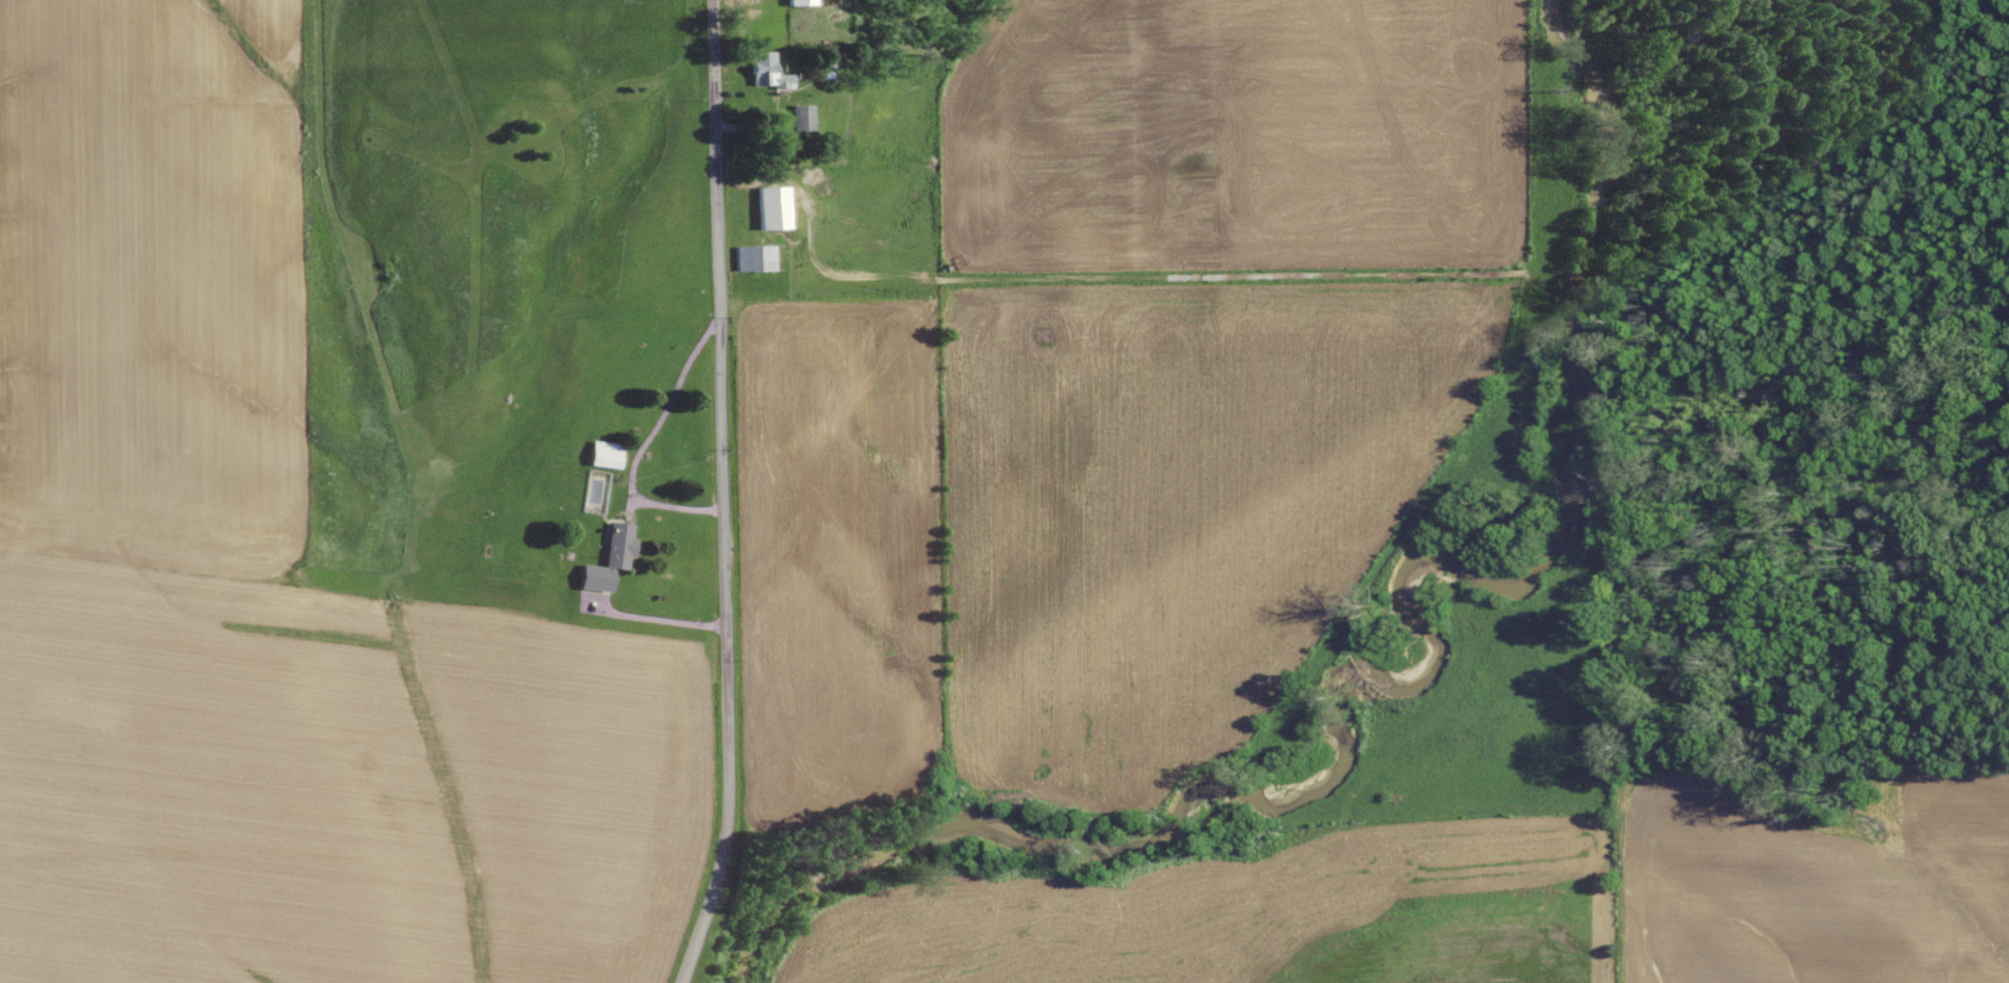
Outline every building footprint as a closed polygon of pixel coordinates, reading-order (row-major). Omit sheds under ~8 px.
[(753,86),(774,85),(774,89),(793,89),(793,79),(776,79),(775,52),(752,53),(753,86)] [(812,105),(793,106),(794,130),(813,130),(812,105)] [(759,231),(789,230),(788,187),(758,188),(759,231)] [(774,271),(774,246),(736,247),(737,272),(774,271)] [(624,446),(593,441),(589,466),(620,470),(624,446)] [(583,565),(580,590),(611,593),(614,570),(627,571),(629,556),(634,556),(636,539),(632,538),(633,525),(610,523),(605,568),(583,565)]
